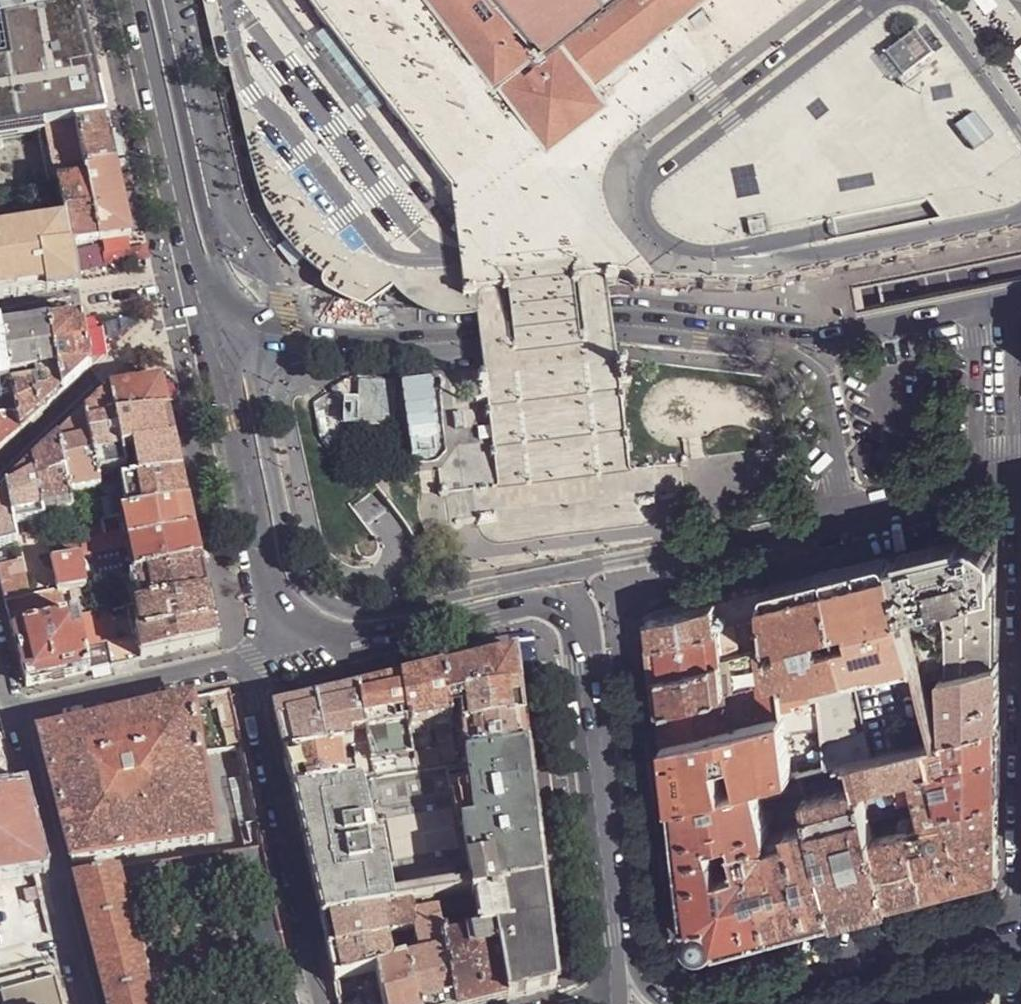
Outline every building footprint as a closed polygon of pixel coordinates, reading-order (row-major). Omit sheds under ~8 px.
[(1,20),(79,5),(78,0),(0,0),(0,17),(1,20)] [(469,46),(482,64),(495,79),(544,145),(578,118),(605,98),(597,88),(593,83),(604,74),(603,74),(636,48),(642,43),(648,39),(670,22),(680,14),(699,0),(433,0),(469,46)] [(79,5),(1,20),(8,61),(0,63),(0,139),(47,131),(104,119),(100,101),(89,49),(79,5)] [(913,34),(885,56),(903,78),(931,56),(913,34)] [(956,123),(974,148),(993,133),(974,109),(956,123)] [(109,139),(104,119),(76,125),(85,169),(114,163),(109,139)] [(100,241),(87,180),(85,169),(76,125),(47,131),(58,184),(65,221),(70,246),(71,246),(89,243),(100,241)] [(122,198),(114,163),(85,169),(87,180),(100,241),(130,236),(122,198)] [(79,288),(71,246),(70,246),(65,221),(0,232),(0,301),(79,288)] [(677,462),(653,466),(627,469),(617,387),(630,386),(627,361),(615,362),(606,280),(605,276),(579,279),(580,283),(575,284),(574,274),(574,267),(578,261),(538,266),(498,271),(503,275),(506,281),(508,291),(503,292),(502,288),(488,289),(476,290),(476,295),(478,314),(485,377),(473,378),(475,403),(488,402),(499,486),(473,488),(447,491),(449,505),(451,526),(452,528),(455,530),(459,529),(461,528),(461,525),(477,523),(478,529),(485,538),(494,542),(504,543),(570,535),(640,527),(647,522),(654,515),(655,509),(656,502),(672,501),(673,504),(677,505),(681,503),(682,499),(679,479),(677,462)] [(65,321),(52,323),(59,368),(64,395),(93,367),(92,365),(84,317),(65,321)] [(23,328),(3,331),(11,376),(59,368),(52,323),(23,328)] [(18,417),(11,376),(3,331),(0,331),(0,420),(18,417)] [(46,412),(64,395),(59,368),(11,376),(18,417),(21,435),(46,412)] [(165,396),(162,381),(141,385),(110,391),(116,422),(169,411),(165,396)] [(116,422),(110,391),(95,405),(85,414),(96,476),(125,470),(125,469),(123,453),(116,422)] [(171,423),(169,411),(116,422),(123,453),(133,451),(133,450),(176,441),(171,423)] [(68,431),(58,441),(69,496),(99,490),(98,489),(96,476),(85,414),(68,431)] [(21,435),(18,417),(0,420),(0,455),(12,444),(21,435)] [(40,456),(32,464),(43,517),(72,511),(69,496),(58,441),(40,456)] [(179,455),(176,441),(133,450),(133,451),(136,466),(134,467),(137,481),(182,472),(179,455)] [(123,453),(125,469),(134,467),(136,466),(133,451),(123,453)] [(17,478),(5,489),(14,528),(44,522),(43,517),(32,464),(17,478)] [(134,467),(125,469),(125,470),(128,483),(137,481),(134,467)] [(128,483),(125,470),(96,476),(98,489),(121,485),(128,483)] [(121,517),(127,515),(188,501),(184,481),(182,472),(137,481),(128,483),(121,485),(98,489),(99,490),(102,509),(104,519),(117,517),(121,517)] [(5,489),(0,494),(0,549),(17,546),(14,528),(5,489)] [(121,517),(127,546),(195,530),(191,512),(188,501),(127,515),(121,517)] [(104,519),(102,509),(73,516),(75,526),(85,524),(104,519)] [(127,546),(133,575),(202,559),(198,541),(195,530),(127,546)] [(46,533),(34,536),(38,554),(50,552),(48,542),(46,533)] [(50,552),(61,592),(71,589),(87,585),(77,536),(48,542),(50,552)] [(912,555),(893,560),(906,608),(996,587),(996,554),(975,540),(960,544),(912,555)] [(50,552),(38,554),(47,595),(61,592),(50,552)] [(32,556),(20,558),(21,564),(26,588),(28,599),(40,596),(32,556)] [(204,571),(202,559),(133,575),(87,585),(71,589),(77,619),(86,617),(107,612),(140,606),(208,592),(204,571)] [(857,569),(831,575),(853,668),(918,654),(906,608),(893,560),(857,569)] [(0,568),(0,580),(3,593),(6,604),(28,599),(26,588),(21,564),(0,568)] [(817,672),(818,675),(819,683),(827,764),(839,761),(872,754),(866,727),(858,729),(845,675),(849,675),(848,669),(853,668),(831,575),(799,582),(767,590),(770,616),(774,648),(779,678),(797,675),(817,672)] [(996,587),(906,608),(918,654),(925,681),(939,677),(997,665),(996,639),(996,587)] [(71,589),(61,592),(67,622),(77,620),(78,620),(77,619),(71,589)] [(745,595),(729,600),(731,624),(770,616),(767,590),(745,595)] [(28,599),(6,604),(11,623),(14,634),(67,622),(61,592),(47,595),(40,596),(28,599)] [(147,635),(215,622),(212,607),(208,592),(140,606),(145,630),(147,635)] [(729,600),(716,603),(686,610),(650,618),(652,630),(653,641),(731,624),(729,600)] [(113,642),(107,612),(86,617),(77,619),(78,620),(77,620),(89,672),(100,669),(109,667),(105,645),(104,644),(112,642),(113,642)] [(731,624),(653,641),(655,661),(657,674),(774,648),(770,616),(731,624)] [(44,683),(89,672),(77,620),(67,622),(14,634),(19,653),(27,687),(44,683)] [(118,651),(138,647),(141,660),(163,655),(220,641),(215,622),(147,635),(140,637),(113,642),(112,642),(113,647),(117,646),(118,651)] [(513,653),(509,639),(444,655),(447,668),(513,653)] [(112,642),(104,644),(105,645),(109,667),(121,665),(118,651),(117,646),(113,647),(112,642)] [(141,660),(138,647),(118,651),(121,665),(141,660)] [(659,693),(661,706),(779,681),(779,678),(774,648),(657,674),(659,693)] [(518,666),(517,652),(515,652),(513,653),(447,668),(443,669),(448,700),(458,698),(520,687),(518,666)] [(939,677),(925,681),(939,738),(944,737),(1000,724),(1000,687),(999,665),(997,665),(939,677)] [(447,758),(413,763),(414,773),(458,766),(457,758),(457,756),(453,731),(448,700),(443,669),(422,674),(401,679),(408,726),(441,721),(447,758)] [(779,681),(783,715),(665,741),(667,760),(672,802),(720,790),(714,770),(734,765),(739,786),(758,781),(801,771),(827,764),(819,683),(818,675),(817,672),(797,675),(779,678),(779,681)] [(413,763),(412,755),(408,726),(401,679),(399,680),(378,685),(359,690),(367,733),(370,751),(372,762),(375,780),(414,773),(413,763)] [(665,741),(783,715),(779,681),(661,706),(663,727),(665,741)] [(522,700),(520,687),(458,698),(462,729),(524,718),(522,700)] [(230,689),(135,712),(40,733),(73,863),(213,840),(207,795),(200,753),(242,743),(230,689)] [(335,695),(316,699),(327,750),(339,749),(352,747),(353,747),(352,735),(367,733),(359,690),(335,695)] [(462,729),(458,698),(448,700),(453,731),(462,729)] [(274,709),(285,757),(327,750),(316,699),(295,704),(274,709)] [(525,727),(524,718),(462,729),(466,757),(528,748),(525,727)] [(1000,724),(944,737),(945,739),(932,743),(937,766),(1000,753),(1000,737),(1000,724)] [(466,757),(462,729),(453,731),(457,756),(457,758),(466,757)] [(367,733),(352,735),(353,747),(352,747),(353,754),(358,753),(370,751),(367,733)] [(1001,796),(947,805),(937,766),(932,743),(856,761),(861,782),(891,904),(912,898),(948,889),(986,879),(1001,875),(1001,840),(1001,796)] [(466,757),(473,823),(461,825),(479,934),(442,942),(453,1003),(499,1003),(554,990),(555,989),(556,988),(556,987),(556,986),(544,883),(535,805),(528,748),(466,757)] [(327,750),(285,757),(290,779),(293,792),(346,785),(339,749),(327,750)] [(358,753),(363,781),(371,780),(375,780),(372,762),(370,751),(358,753)] [(358,753),(353,754),(357,784),(361,783),(361,781),(363,781),(358,753)] [(1000,770),(1000,753),(937,766),(947,805),(1001,796),(1000,770)] [(435,903),(435,905),(437,916),(442,942),(479,934),(461,825),(473,823),(466,757),(457,758),(458,766),(414,773),(375,780),(371,780),(381,840),(391,900),(393,910),(411,907),(435,903)] [(784,789),(792,787),(793,791),(806,788),(801,771),(758,781),(762,796),(785,791),(784,789)] [(720,790),(672,802),(676,832),(679,856),(717,847),(715,839),(736,833),(738,842),(752,839),(766,835),(771,834),(762,796),(758,781),(739,786),(720,790)] [(838,917),(891,904),(861,782),(808,795),(814,821),(838,917)] [(321,922),(393,910),(391,900),(381,840),(373,841),(361,783),(357,784),(346,785),(293,792),(304,845),(313,883),(321,922)] [(13,789),(14,791),(0,792),(0,873),(34,869),(35,870),(44,867),(33,824),(23,787),(13,789)] [(766,835),(752,839),(775,933),(788,930),(826,920),(838,917),(814,821),(792,827),(794,836),(768,843),(766,835)] [(252,831),(256,850),(265,849),(261,829),(252,831)] [(682,880),(688,938),(689,939),(693,946),(700,950),(708,950),(734,944),(775,933),(752,839),(738,842),(742,859),(743,863),(722,867),(721,864),(717,847),(679,856),(682,880)] [(121,890),(216,875),(218,893),(272,884),(265,849),(256,850),(116,872),(121,890)] [(743,863),(742,859),(721,864),(722,867),(743,863)] [(76,878),(91,935),(109,1003),(150,1003),(146,989),(136,953),(121,890),(116,872),(76,878)] [(45,910),(40,888),(19,893),(24,915),(45,910)] [(435,903),(411,907),(414,919),(437,916),(435,905),(435,903)] [(393,910),(321,922),(325,938),(327,951),(386,941),(385,937),(403,934),(403,933),(415,931),(416,931),(414,919),(411,907),(393,910)] [(417,1003),(453,1003),(442,942),(437,916),(414,919),(416,931),(415,931),(420,960),(407,963),(417,1003)] [(260,961),(269,1003),(299,1003),(298,999),(280,917),(136,953),(146,989),(260,961)] [(407,963),(420,960),(415,931),(403,933),(403,934),(406,951),(407,963)] [(406,951),(403,934),(385,937),(386,941),(391,961),(406,951)] [(386,941),(327,951),(331,967),(334,981),(376,971),(390,968),(390,966),(389,962),(391,961),(386,941)] [(389,962),(390,966),(407,963),(406,951),(391,961),(389,962)] [(407,963),(390,966),(390,968),(376,971),(383,1003),(417,1003),(407,963)] [(54,969),(23,977),(25,987),(57,979),(55,971),(54,969)] [(0,994),(0,1003),(63,1003),(57,979),(25,987),(0,994)] [(937,1003),(1000,1003),(1000,988),(957,999),(937,1003)]
